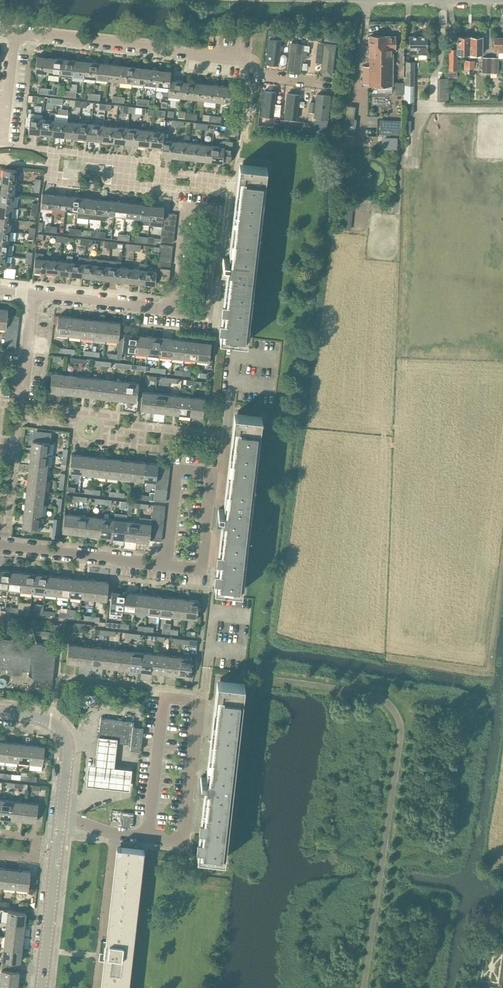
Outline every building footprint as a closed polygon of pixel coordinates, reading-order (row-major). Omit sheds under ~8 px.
[(277,37),(302,40),(302,33),(278,30),(277,37)] [(369,47),(395,47),(395,35),(369,35),(369,47)] [(427,53),(428,36),(410,35),(409,53),(427,53)] [(469,53),(470,36),(457,36),(457,49),(449,48),(448,78),(453,78),(453,70),(457,70),(457,53),(469,53)] [(470,36),(469,53),(482,53),(482,36),(470,36)] [(494,36),(494,46),(494,51),(502,51),(502,36),(494,36)] [(281,40),(269,38),(266,62),(278,64),(281,40)] [(335,44),(325,43),(318,42),(316,60),(322,61),(321,73),(331,75),(335,44)] [(287,68),(300,70),(302,56),(306,57),(307,51),(303,50),(303,44),(290,43),(287,68)] [(369,47),(369,85),(377,85),(377,93),(392,93),(392,86),(392,49),(395,49),(395,47),(369,47)] [(47,72),(49,56),(36,55),(35,70),(47,72)] [(47,72),(60,73),(61,58),(49,56),(47,72)] [(490,72),(490,57),(482,57),(482,72),(490,72)] [(60,73),(72,75),(73,59),(61,58),(60,73)] [(72,75),(84,76),(86,61),(73,59),(72,75)] [(84,76),(96,77),(98,62),(86,61),(84,76)] [(413,114),(414,61),(406,61),(406,77),(404,77),(403,107),(407,107),(407,114),(413,114)] [(110,63),(98,62),(96,77),(108,79),(110,63)] [(108,79),(121,80),(122,65),(110,63),(108,79)] [(121,80),(133,82),(134,66),(122,65),(121,80)] [(133,82),(145,83),(147,68),(134,66),(133,82)] [(145,83),(157,84),(159,69),(147,68),(145,83)] [(157,84),(169,86),(170,79),(171,70),(159,69),(157,84)] [(448,78),(437,78),(437,101),(449,101),(448,78)] [(169,86),(168,95),(180,96),(182,81),(170,79),(169,86)] [(182,81),(180,96),(192,98),(194,82),(182,81)] [(194,82),(192,98),(205,99),(206,83),(194,82)] [(206,83),(205,99),(217,100),(218,85),(206,83)] [(218,85),(217,100),(230,102),(231,86),(218,85)] [(273,115),(276,93),(276,92),(264,90),(261,114),(273,115)] [(297,118),(299,95),(299,94),(287,93),(285,117),(297,118)] [(314,117),(327,118),(330,95),(317,94),(316,102),(310,102),(309,110),(315,111),(314,117)] [(49,118),(42,118),(41,133),(53,135),(55,113),(55,112),(49,111),(49,118)] [(179,111),(178,117),(190,119),(191,113),(185,112),(179,111)] [(55,113),(53,135),(65,136),(67,120),(68,115),(55,113)] [(41,133),(42,118),(30,116),(28,132),(41,133)] [(354,135),(356,119),(346,118),(343,134),(354,135)] [(79,122),(67,120),(65,136),(77,137),(79,122)] [(91,123),(79,122),(77,137),(90,139),(91,123)] [(104,124),(91,123),(90,139),(102,140),(104,124)] [(380,123),(380,134),(390,134),(390,123),(380,123)] [(116,126),(104,124),(102,140),(114,142),(116,126)] [(128,127),(116,126),(114,142),(126,143),(128,127)] [(140,128),(128,127),(126,143),(139,144),(140,128)] [(152,130),(140,128),(139,144),(151,146),(152,130)] [(151,146),(162,147),(163,139),(164,131),(152,130),(151,146)] [(175,141),(163,139),(162,147),(161,155),(173,156),(175,141)] [(212,145),(210,160),(222,162),(223,162),(223,161),(230,162),(233,141),(223,140),(219,143),(219,145),(212,145)] [(187,142),(175,141),(173,156),(186,157),(187,142)] [(200,143),(187,142),(186,157),(198,159),(200,143)] [(212,145),(200,143),(198,159),(210,160),(212,145)] [(245,341),(247,332),(265,166),(242,164),(236,217),(231,258),(224,257),(221,278),(229,279),(225,318),(222,338),(245,341)] [(3,168),(2,180),(15,182),(17,169),(3,168)] [(2,180),(0,193),(14,194),(15,182),(2,180)] [(0,195),(0,205),(12,207),(14,194),(0,193),(0,195)] [(40,206),(52,208),(54,194),(42,193),(40,206)] [(66,196),(54,194),(52,208),(64,209),(66,196)] [(78,197),(66,196),(64,209),(77,211),(78,197)] [(91,198),(78,197),(77,211),(76,217),(88,218),(89,212),(91,198)] [(103,200),(91,198),(89,212),(88,218),(94,219),(100,220),(101,213),(103,200)] [(340,228),(346,229),(348,211),(352,211),(353,199),(343,198),(340,228)] [(115,201),(103,200),(101,213),(100,220),(106,220),(107,214),(113,215),(115,201)] [(127,203),(115,201),(113,215),(126,216),(127,203)] [(139,204),(127,203),(126,216),(138,217),(139,204)] [(138,217),(150,219),(151,205),(139,204),(138,217)] [(11,219),(17,219),(18,209),(12,208),(12,207),(0,205),(0,217),(11,219)] [(163,218),(163,212),(164,207),(151,205),(150,219),(162,220),(163,218)] [(10,231),(11,219),(0,217),(0,230),(10,231)] [(8,243),(10,231),(0,230),(0,242),(8,243)] [(8,243),(0,242),(0,254),(7,255),(8,243)] [(45,272),(46,259),(43,258),(43,253),(35,252),(35,257),(33,271),(45,272)] [(0,254),(0,266),(11,268),(12,262),(6,262),(7,255),(0,254)] [(57,273),(69,275),(71,261),(72,262),(72,256),(67,255),(66,261),(59,260),(57,273)] [(69,275),(82,276),(84,257),(79,257),(78,262),(72,262),(71,261),(69,275)] [(82,276),(94,277),(96,259),(84,257),(82,276)] [(59,260),(46,259),(45,272),(57,273),(59,260)] [(94,277),(106,279),(108,260),(96,259),(94,277)] [(106,279),(118,280),(120,267),(121,261),(108,260),(106,279)] [(128,268),(120,267),(118,280),(131,281),(132,268),(133,262),(129,262),(128,268)] [(131,281),(143,283),(144,270),(145,264),(139,263),(139,269),(132,268),(131,281)] [(170,268),(160,267),(159,280),(168,281),(170,268)] [(143,283),(155,284),(157,271),(144,270),(143,283)] [(58,315),(56,333),(68,335),(70,317),(58,315)] [(70,317),(68,335),(81,336),(83,318),(70,317)] [(83,318),(81,336),(93,337),(95,319),(83,318)] [(95,319),(93,337),(106,339),(108,321),(95,319)] [(108,321),(106,339),(118,340),(120,322),(108,321)] [(124,333),(122,351),(135,352),(136,334),(124,333)] [(136,334),(135,352),(147,353),(149,336),(136,334)] [(149,336),(147,353),(159,355),(161,337),(149,336)] [(161,337),(159,355),(172,356),(174,338),(161,337)] [(174,338),(172,356),(184,358),(186,340),(174,338)] [(186,340),(184,358),(196,359),(199,341),(186,340)] [(199,341),(196,359),(209,360),(211,343),(199,341)] [(129,374),(130,364),(123,363),(122,368),(127,369),(127,373),(129,374)] [(130,364),(129,374),(134,374),(135,369),(137,370),(138,364),(130,364)] [(62,392),(64,374),(51,373),(49,391),(62,392)] [(62,392),(75,393),(77,376),(64,374),(62,392)] [(75,393),(87,395),(89,377),(77,376),(75,393)] [(87,395),(99,396),(101,378),(89,377),(87,395)] [(99,396),(111,398),(114,380),(101,378),(99,396)] [(111,398),(124,399),(126,381),(114,380),(111,398)] [(126,381),(124,399),(137,401),(139,383),(126,381)] [(153,411),(155,393),(142,391),(140,409),(153,411)] [(168,394),(155,393),(153,411),(165,412),(168,394)] [(165,412),(178,413),(180,396),(168,394),(165,412)] [(178,413),(190,415),(192,397),(180,396),(178,413)] [(192,397),(190,415),(203,416),(205,399),(192,397)] [(237,413),(232,464),(227,508),(224,508),(224,509),(218,508),(216,527),(224,528),(220,567),(218,588),(240,590),(249,517),(252,518),(259,457),(256,457),(258,436),(260,416),(237,413)] [(38,432),(37,440),(49,441),(50,433),(38,432)] [(30,452),(48,455),(50,441),(32,439),(30,452)] [(47,467),(48,455),(30,452),(29,465),(47,467)] [(82,473),(84,455),(71,454),(69,471),(82,473)] [(82,473),(94,474),(96,456),(84,455),(82,473)] [(94,474),(106,476),(108,458),(96,456),(94,474)] [(106,476),(118,477),(121,459),(108,458),(106,476)] [(118,477),(131,478),(133,461),(121,459),(118,477)] [(131,478),(143,480),(145,462),(133,461),(131,478)] [(143,480),(156,481),(157,477),(157,471),(158,465),(158,463),(145,462),(143,480)] [(29,465),(28,477),(46,479),(47,467),(29,465)] [(28,477),(26,489),(44,491),(46,479),(28,477)] [(26,489),(25,502),(43,504),(44,491),(26,489)] [(41,516),(43,504),(25,502),(23,514),(41,516)] [(136,507),(136,502),(128,502),(128,506),(128,510),(132,510),(132,506),(136,507)] [(75,532),(77,515),(64,513),(62,531),(75,532)] [(41,516),(23,514),(22,527),(40,529),(41,516)] [(75,532),(87,534),(89,516),(77,515),(75,532)] [(87,534),(99,535),(102,518),(89,516),(87,534)] [(99,535),(112,537),(114,519),(102,518),(99,535)] [(112,537),(124,538),(126,520),(114,519),(112,537)] [(124,538),(136,539),(138,522),(126,520),(124,538)] [(151,523),(138,522),(136,539),(149,541),(149,539),(150,534),(151,528),(151,523)] [(8,588),(10,570),(0,569),(0,587),(8,588)] [(10,570),(8,588),(20,590),(22,572),(10,570)] [(20,590),(33,591),(35,573),(22,572),(20,590)] [(33,591),(45,593),(47,575),(35,573),(33,591)] [(45,593),(57,594),(59,576),(47,575),(45,593)] [(57,594),(69,595),(72,578),(59,576),(57,594)] [(69,595),(82,597),(84,579),(72,578),(69,595)] [(82,597),(94,598),(96,580),(84,579),(82,597)] [(96,580),(94,598),(107,600),(109,582),(96,580)] [(122,610),(125,592),(112,590),(110,608),(122,610)] [(137,593),(125,592),(122,610),(135,611),(137,593)] [(149,595),(137,593),(135,611),(147,613),(149,595)] [(162,596),(149,595),(147,613),(159,614),(162,596)] [(174,598),(162,596),(159,614),(172,616),(174,598)] [(186,599),(174,598),(172,616),(184,617),(186,599)] [(186,599),(184,617),(197,618),(199,601),(186,599)] [(34,614),(42,615),(43,610),(42,610),(43,606),(39,606),(39,610),(35,609),(34,614)] [(106,638),(107,635),(108,635),(108,630),(100,629),(99,634),(103,634),(103,637),(106,638)] [(22,641),(0,638),(0,671),(1,672),(2,667),(5,668),(4,668),(8,668),(7,672),(10,673),(10,672),(22,674),(23,670),(25,670),(29,671),(28,673),(32,673),(46,675),(47,681),(47,682),(52,682),(57,646),(46,645),(44,646),(42,644),(39,644),(37,644),(35,636),(34,636),(36,642),(31,643),(31,645),(22,648),(22,641)] [(79,663),(81,645),(68,644),(66,662),(79,663)] [(94,646),(81,645),(79,663),(92,665),(94,646)] [(92,665),(104,666),(106,648),(94,646),(92,665)] [(104,666),(116,668),(118,649),(106,648),(104,666)] [(116,668),(128,669),(131,651),(118,649),(116,668)] [(128,669),(141,670),(143,652),(131,651),(128,669)] [(141,670),(153,672),(155,654),(143,652),(141,670)] [(153,672),(165,673),(167,655),(155,654),(153,672)] [(165,673),(177,675),(179,656),(167,655),(165,673)] [(179,656),(177,675),(190,676),(192,658),(179,656)] [(200,855),(223,858),(232,785),(235,785),(245,692),(242,691),(243,684),(220,680),(209,775),(206,775),(206,776),(201,776),(199,795),(207,796),(200,855)] [(141,750),(144,727),(138,726),(133,725),(134,721),(100,717),(98,738),(117,740),(131,741),(130,749),(136,750),(141,750)] [(117,740),(98,738),(97,751),(95,763),(92,763),(88,763),(86,785),(91,786),(122,789),(130,790),(132,768),(125,767),(114,766),(115,753),(117,740)] [(20,743),(8,741),(6,759),(18,761),(20,743)] [(32,744),(20,743),(18,761),(30,762),(32,744)] [(32,744),(30,762),(43,763),(45,745),(32,744)] [(11,818),(13,800),(1,799),(0,810),(0,817),(11,818)] [(11,818),(24,820),(26,802),(13,800),(11,818)] [(26,802),(24,820),(36,821),(38,803),(26,802)] [(133,813),(121,812),(120,826),(132,827),(133,813)] [(120,846),(117,846),(106,941),(101,940),(99,960),(104,960),(101,987),(127,987),(133,937),(143,849),(120,846)] [(4,886),(16,887),(18,869),(6,868),(4,886)] [(18,869),(16,887),(29,889),(31,871),(18,869)] [(7,923),(25,925),(26,912),(8,910),(7,923)] [(23,937),(25,925),(7,923),(5,935),(23,937)] [(22,950),(23,937),(5,935),(4,947),(22,950)] [(22,950),(4,947),(3,960),(20,962),(22,950)] [(18,984),(20,971),(1,969),(0,981),(0,982),(18,984)]
